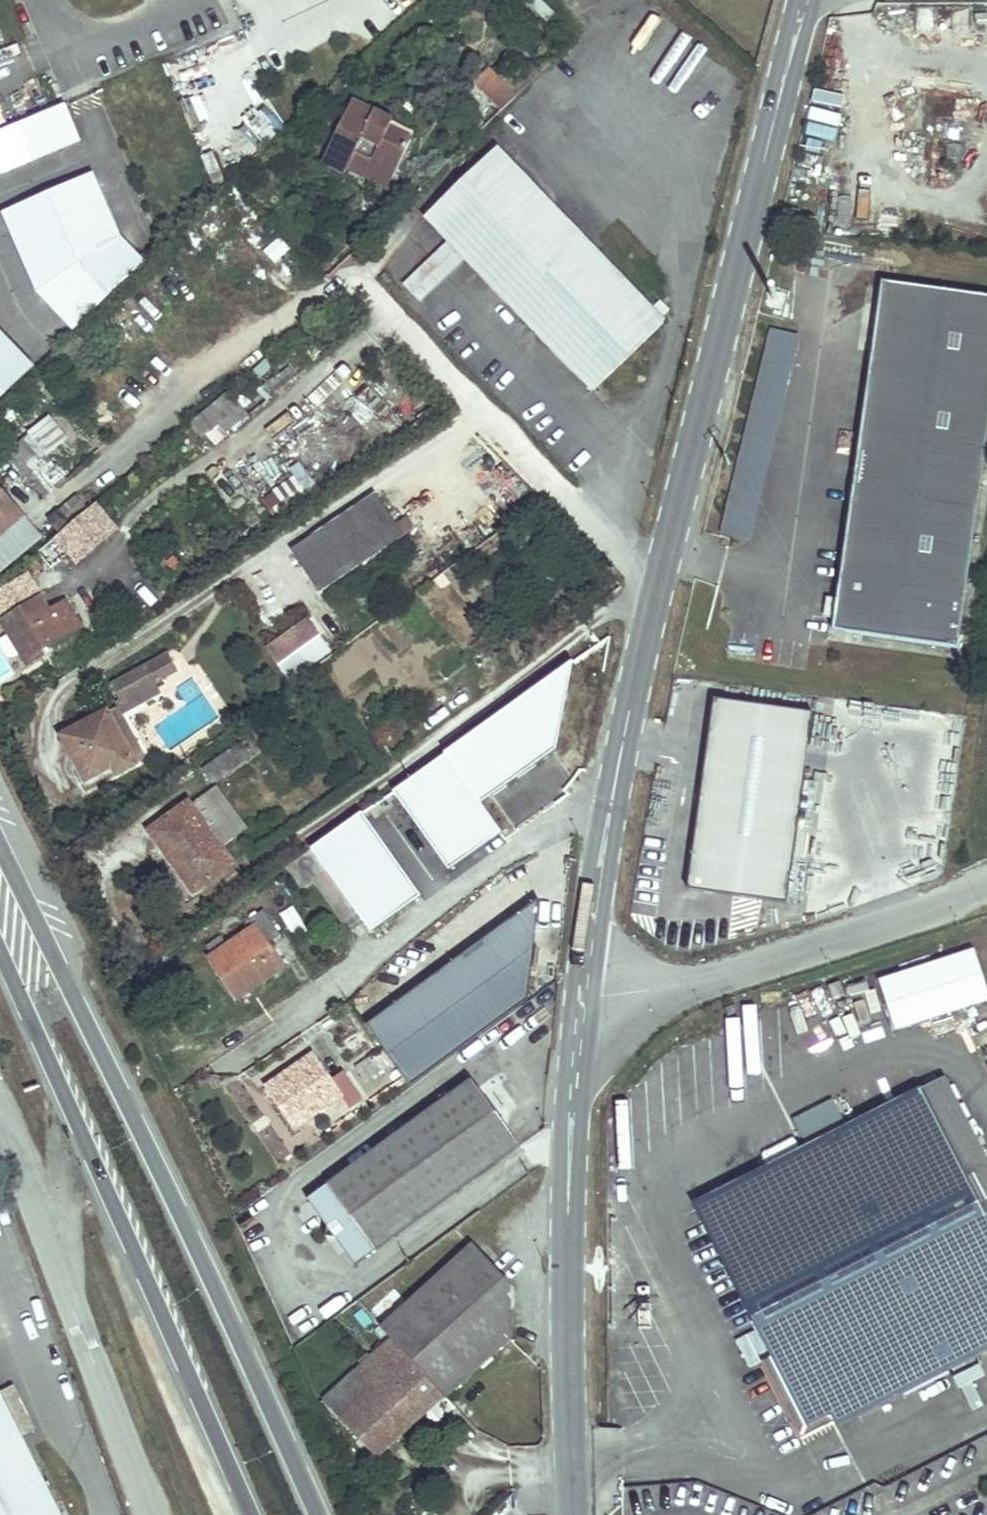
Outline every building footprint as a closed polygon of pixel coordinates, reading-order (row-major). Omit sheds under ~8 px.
[(488,68),(475,81),(502,110),(516,97),(488,68)] [(392,181),(411,141),(388,130),(392,122),(352,102),(325,156),(348,167),(354,154),(371,162),(367,169),(392,181)] [(81,141),(66,104),(0,132),(0,175),(81,141)] [(264,107),(246,125),(266,144),(284,126),(264,107)] [(652,309),(497,148),(425,217),(593,391),(664,322),(660,318),(669,310),(660,302),(652,309)] [(389,187),(392,181),(367,169),(371,162),(354,154),(348,167),(389,187)] [(76,330),(146,263),(122,238),(93,173),(4,212),(39,292),(76,330)] [(834,629),(959,649),(986,470),(986,296),(888,281),(839,598),(842,603),(840,613),(836,616),(834,629)] [(37,368),(0,329),(0,402),(37,368)] [(775,333),(723,537),(748,543),(801,339),(775,333)] [(272,396),(297,376),(290,368),(266,388),(272,396)] [(201,438),(217,424),(240,405),(229,391),(190,424),(201,438)] [(240,405),(217,424),(225,434),(249,416),(240,405)] [(46,422),(7,453),(45,497),(65,480),(45,456),(62,441),(46,422)] [(22,517),(0,491),(0,535),(22,517)] [(291,552),(318,593),(404,536),(396,524),(377,494),(291,552)] [(59,510),(69,523),(87,508),(77,495),(59,510)] [(69,523),(59,510),(49,519),(59,532),(69,523)] [(38,536),(22,517),(0,535),(0,569),(38,536)] [(405,517),(396,524),(404,536),(414,530),(405,517)] [(262,615),(271,628),(303,606),(295,593),(262,615)] [(839,598),(831,597),(828,615),(836,616),(840,613),(842,603),(839,598)] [(66,601),(49,611),(41,598),(1,623),(27,665),(42,656),(40,652),(81,626),(66,601)] [(289,681),(331,650),(308,619),(266,649),(289,681)] [(117,707),(122,715),(161,693),(156,683),(178,671),(169,653),(111,685),(119,701),(115,703),(117,707)] [(813,714),(714,700),(688,890),(787,904),(813,714)] [(117,707),(107,712),(136,764),(145,759),(122,715),(117,707)] [(107,712),(61,736),(86,781),(113,767),(117,775),(136,764),(107,712)] [(213,784),(241,765),(231,750),(203,770),(213,784)] [(215,787),(203,796),(234,839),(246,830),(215,787)] [(221,849),(234,839),(203,796),(190,806),(188,803),(149,831),(163,850),(169,846),(186,869),(180,874),(194,892),(233,864),(221,849)] [(312,849),(356,912),(362,921),(403,891),(383,864),(367,842),(375,836),(359,815),(312,849)] [(383,864),(392,858),(375,836),(367,842),(383,864)] [(163,850),(180,874),(186,869),(169,846),(163,850)] [(342,921),(356,912),(312,849),(298,858),(314,881),(342,921)] [(314,881),(298,858),(287,866),(302,889),(314,881)] [(528,1001),(539,900),(367,1026),(411,1086),(528,1001)] [(254,927),(210,959),(222,976),(228,972),(244,994),(283,968),(267,945),(280,936),(264,912),(250,921),(254,927)] [(973,950),(877,981),(893,1030),(986,1000),(986,995),(973,950)] [(244,994),(228,972),(222,976),(237,999),(244,994)] [(867,1008),(875,1033),(892,1028),(883,1003),(867,1008)] [(365,1081),(391,1063),(381,1049),(356,1068),(365,1081)] [(361,1098),(345,1075),(332,1084),(313,1056),(268,1087),(279,1104),(286,1100),(302,1122),(339,1096),(347,1108),(361,1098)] [(985,1208),(986,1207),(986,1155),(947,1072),(925,1083),(985,1208)] [(356,1266),(519,1146),(472,1081),(309,1201),(327,1226),(326,1237),(336,1239),(356,1266)] [(695,1191),(772,1348),(760,1356),(798,1434),(832,1416),(829,1409),(895,1375),(903,1391),(949,1367),(941,1351),(986,1328),(986,1212),(985,1208),(925,1083),(924,1081),(695,1191)] [(302,1122),(286,1100),(279,1104),(295,1127),(302,1122)] [(446,1398),(510,1340),(508,1286),(472,1246),(382,1328),(392,1339),(443,1395),(446,1398)] [(949,1367),(986,1348),(986,1328),(941,1351),(949,1367)] [(421,1415),(443,1395),(392,1339),(370,1358),(324,1401),(375,1457),(421,1415)] [(903,1391),(895,1375),(829,1409),(832,1416),(837,1425),(903,1391)] [(0,1408),(0,1514),(53,1514),(0,1408)]
